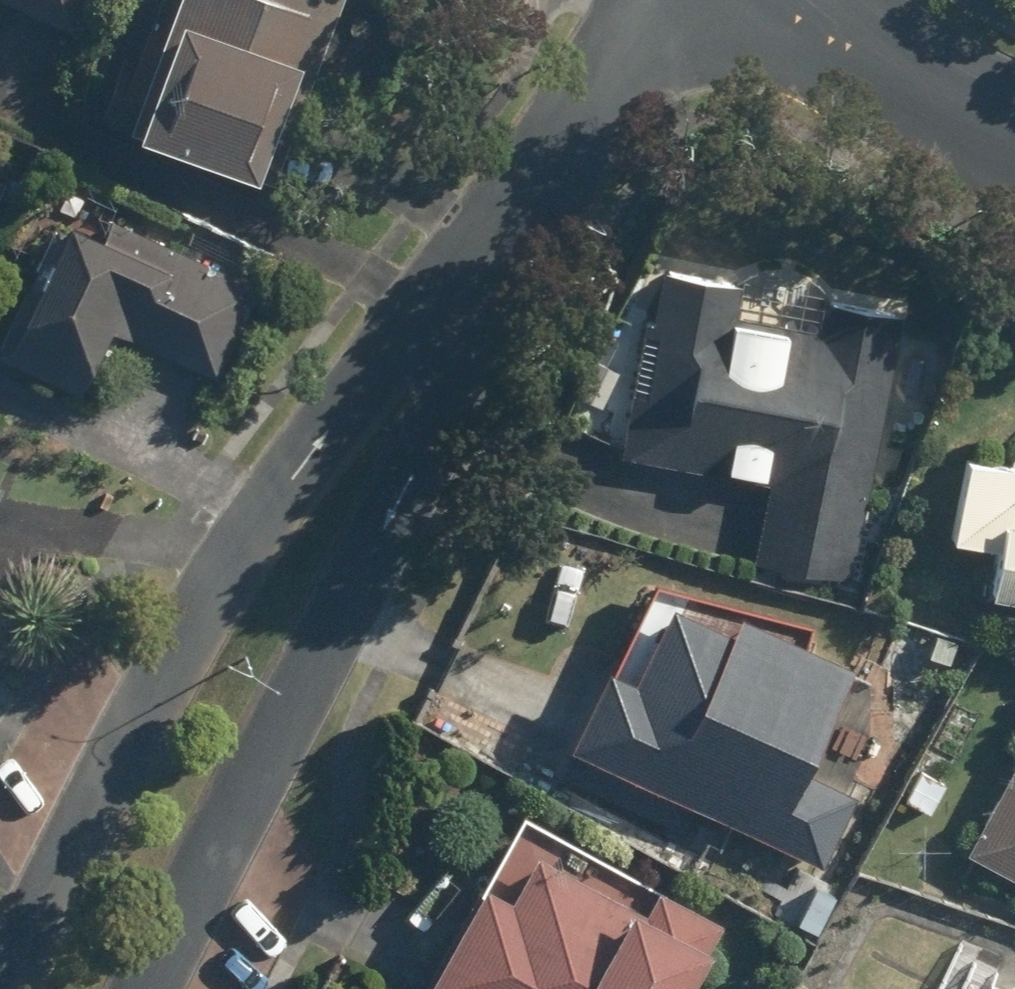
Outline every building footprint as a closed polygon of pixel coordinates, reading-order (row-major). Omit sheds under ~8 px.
[(76,30),(92,0),(18,0),(76,30)] [(141,124),(268,169),(303,68),(322,74),(347,0),(184,0),(141,124)] [(5,192),(12,179),(0,173),(0,202),(5,192)] [(116,223),(83,206),(76,220),(65,214),(32,278),(42,284),(9,347),(86,387),(119,324),(218,375),(259,298),(265,285),(122,210),(116,223)] [(607,314),(586,444),(774,475),(760,564),(858,580),(873,491),(903,307),(824,294),(819,326),(799,323),(747,314),(753,273),(674,260),(663,323),(607,314)] [(974,447),(960,533),(1004,540),(997,586),(1014,589),(1014,453),(974,447)] [(862,677),(834,663),(841,648),(815,635),(822,622),(661,575),(616,662),(580,733),(562,769),(692,835),(711,799),(827,858),(863,787),(817,764),(862,677)] [(971,843),(1014,868),(1014,764),(971,843)] [(700,981),(733,923),(630,864),(530,806),(424,988),(714,988),(700,981)]
